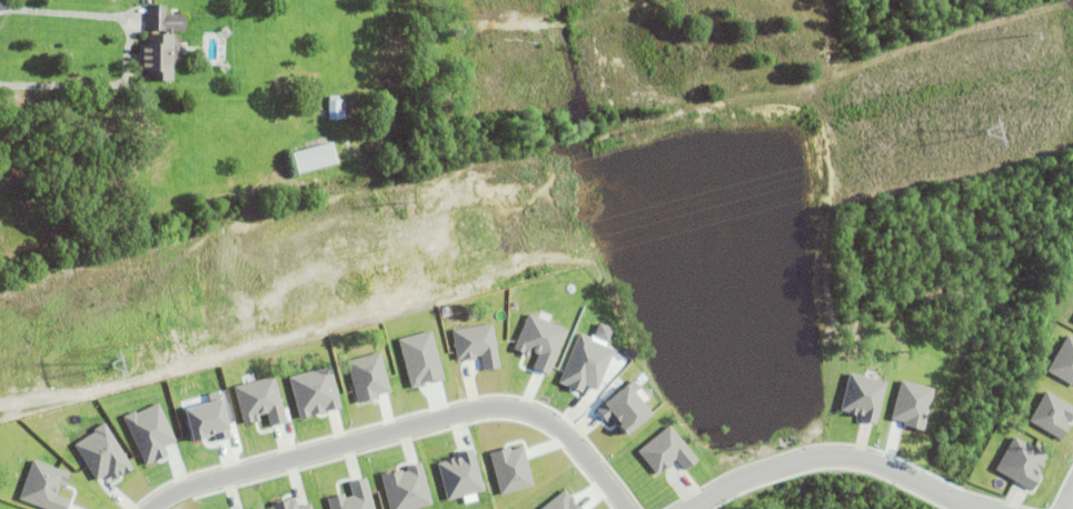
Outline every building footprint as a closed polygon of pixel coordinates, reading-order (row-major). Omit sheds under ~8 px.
[(147,30),(147,4),(166,4),(166,13),(185,14),(185,31),(147,30)] [(146,79),(146,70),(139,70),(139,42),(146,42),(146,33),(172,33),(172,79),(146,79)] [(346,99),(346,119),(328,119),(328,99),(329,99),(329,96),(339,96),(339,99),(346,99)] [(295,150),(299,171),(339,164),(335,143),(295,150)] [(1072,383),(1072,339),(1066,336),(1050,373),(1072,383)] [(841,411),(861,415),(860,419),(877,423),(887,381),(850,373),(841,411)] [(1072,423),(1072,405),(1048,390),(1030,420),(1063,440),(1072,423)] [(659,475),(678,459),(687,470),(700,459),(671,424),(639,451),(659,475)] [(1033,489),(1051,455),(1014,436),(996,470),(1033,489)]
